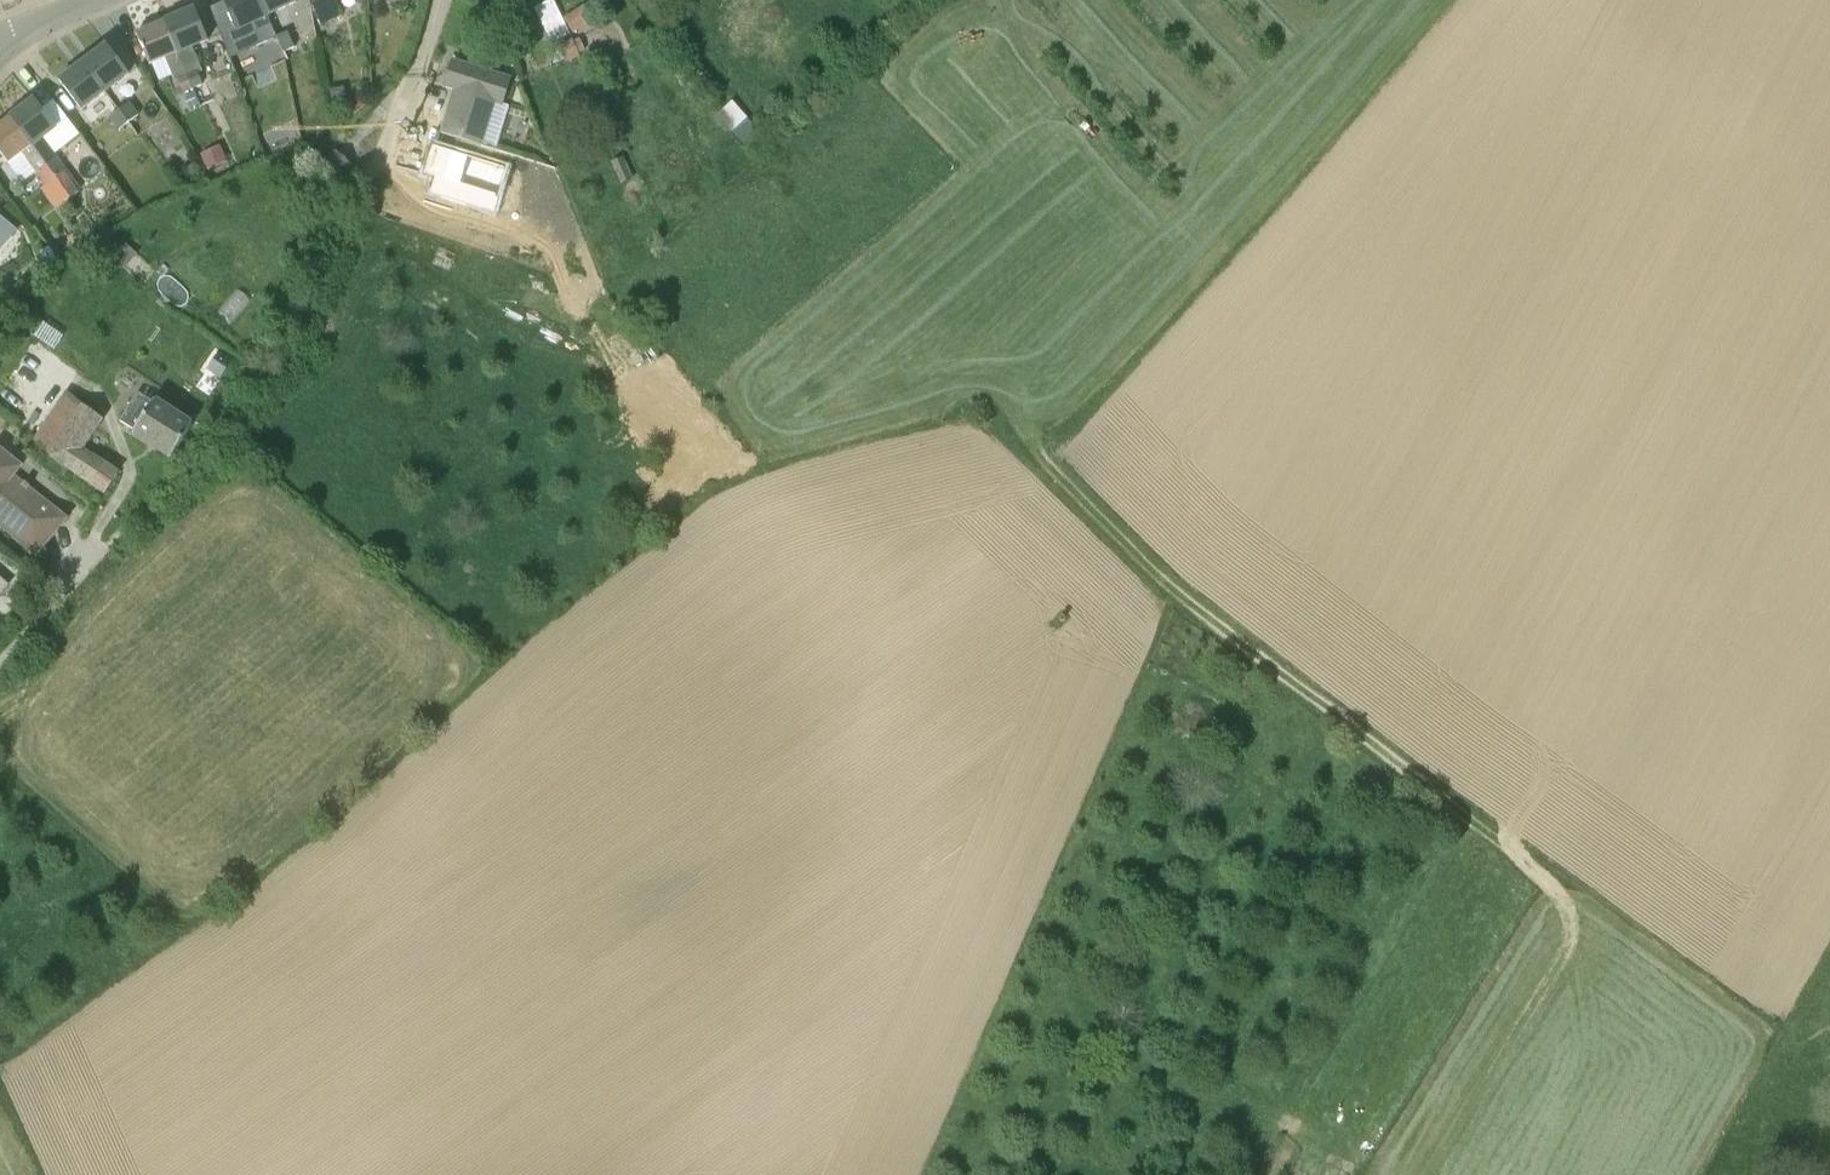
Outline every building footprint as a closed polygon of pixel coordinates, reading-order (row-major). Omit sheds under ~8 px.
[(267,16),(260,0),(224,0),(225,2),(211,9),(231,58),(276,37),(267,16)] [(267,16),(296,3),(295,0),(260,0),(267,16)] [(321,24),(339,16),(332,0),(311,0),(321,24)] [(552,43),(570,34),(554,0),(551,0),(534,8),(552,43)] [(593,18),(585,7),(566,20),(573,31),(593,18)] [(195,8),(166,21),(178,52),(193,87),(203,83),(198,72),(202,70),(193,46),(208,40),(195,8)] [(193,87),(178,52),(165,21),(136,33),(149,65),(165,57),(175,80),(178,80),(182,91),(193,87)] [(295,47),(288,32),(277,37),(284,52),(295,47)] [(107,45),(83,63),(105,92),(129,74),(107,45)] [(445,123),(442,133),(482,146),(496,103),(502,105),(510,79),(454,62),(446,87),(455,90),(445,123)] [(83,63),(59,81),(81,110),(105,92),(83,63)] [(35,99),(11,117),(57,177),(71,196),(72,195),(81,188),(55,153),(43,137),(57,127),(43,109),(35,99)] [(0,126),(0,152),(9,163),(22,153),(36,173),(45,185),(57,177),(11,117),(0,126)] [(436,150),(429,175),(469,187),(469,185),(494,193),(502,170),(501,169),(478,162),(478,160),(482,146),(442,133),(441,134),(436,150)] [(347,166),(335,156),(330,162),(327,165),(326,165),(339,177),(342,173),(348,167),(347,166)] [(633,178),(623,157),(611,163),(621,184),(633,178)] [(15,231),(0,219),(0,250),(15,231)] [(125,242),(111,256),(124,268),(138,254),(125,242)] [(139,393),(120,421),(135,431),(134,432),(173,458),(194,426),(155,400),(154,402),(139,393)] [(83,407),(51,454),(107,492),(118,475),(82,450),(103,420),(83,407)] [(36,549),(61,519),(46,504),(49,500),(28,482),(32,477),(26,472),(23,476),(11,466),(17,459),(0,445),(0,517),(36,549)]
